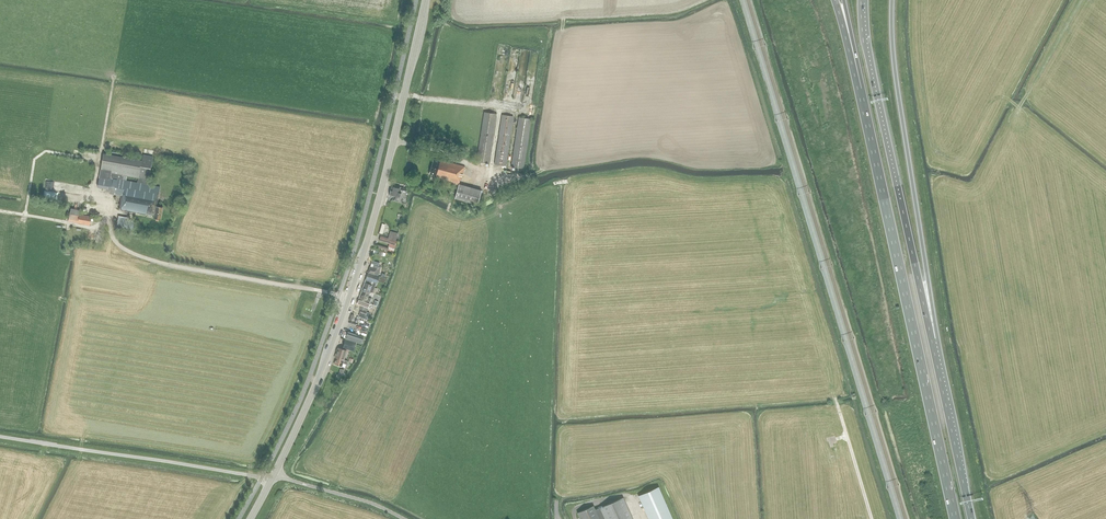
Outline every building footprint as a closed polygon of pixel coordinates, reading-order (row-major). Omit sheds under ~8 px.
[(489,163),(496,114),(484,112),(476,161),(489,163)] [(506,166),(513,117),(502,115),(494,164),(506,166)] [(523,168),(531,119),(519,118),(511,167),(523,168)] [(156,206),(160,187),(148,184),(153,156),(143,154),(142,160),(104,153),(98,186),(116,189),(115,196),(121,197),(120,204),(121,204),(119,210),(146,215),(147,213),(154,215),(154,218),(160,220),(163,207),(156,206)] [(450,183),(458,185),(459,180),(461,180),(464,167),(440,160),(439,161),(433,159),(429,174),(434,175),(434,177),(450,182),(450,183)] [(482,190),(459,184),(455,199),(478,205),(482,190)] [(400,195),(401,191),(401,192),(405,193),(406,188),(402,187),(402,188),(392,185),(391,189),(389,196),(393,197),(392,200),(396,201),(397,198),(399,198),(400,195)] [(79,216),(70,214),(68,222),(90,225),(91,216),(79,214),(79,216)] [(126,228),(127,224),(133,225),(133,221),(128,220),(128,218),(119,216),(116,227),(126,228)] [(380,236),(379,241),(395,246),(397,241),(380,236)] [(379,263),(372,260),(371,263),(373,264),(373,265),(374,265),(373,268),(370,267),(368,273),(378,276),(381,267),(378,266),(379,263)] [(362,289),(370,291),(370,292),(372,293),(376,283),(377,283),(379,276),(368,273),(367,277),(362,289)] [(371,299),(368,297),(370,292),(370,291),(362,289),(359,299),(370,303),(371,299)] [(368,308),(370,303),(358,299),(357,304),(361,306),(360,309),(361,309),(359,313),(365,315),(367,308),(368,308)] [(348,331),(345,339),(351,341),(361,344),(363,337),(348,331)] [(345,340),(343,347),(353,351),(355,343),(345,340)] [(347,350),(338,348),(335,357),(336,358),(344,360),(347,350)] [(336,358),(334,364),(342,366),(343,363),(346,364),(347,361),(344,360),(336,358)] [(638,496),(648,518),(673,518),(658,487),(638,496)] [(577,513),(580,518),(632,518),(623,497),(595,510),(593,506),(577,513)]
